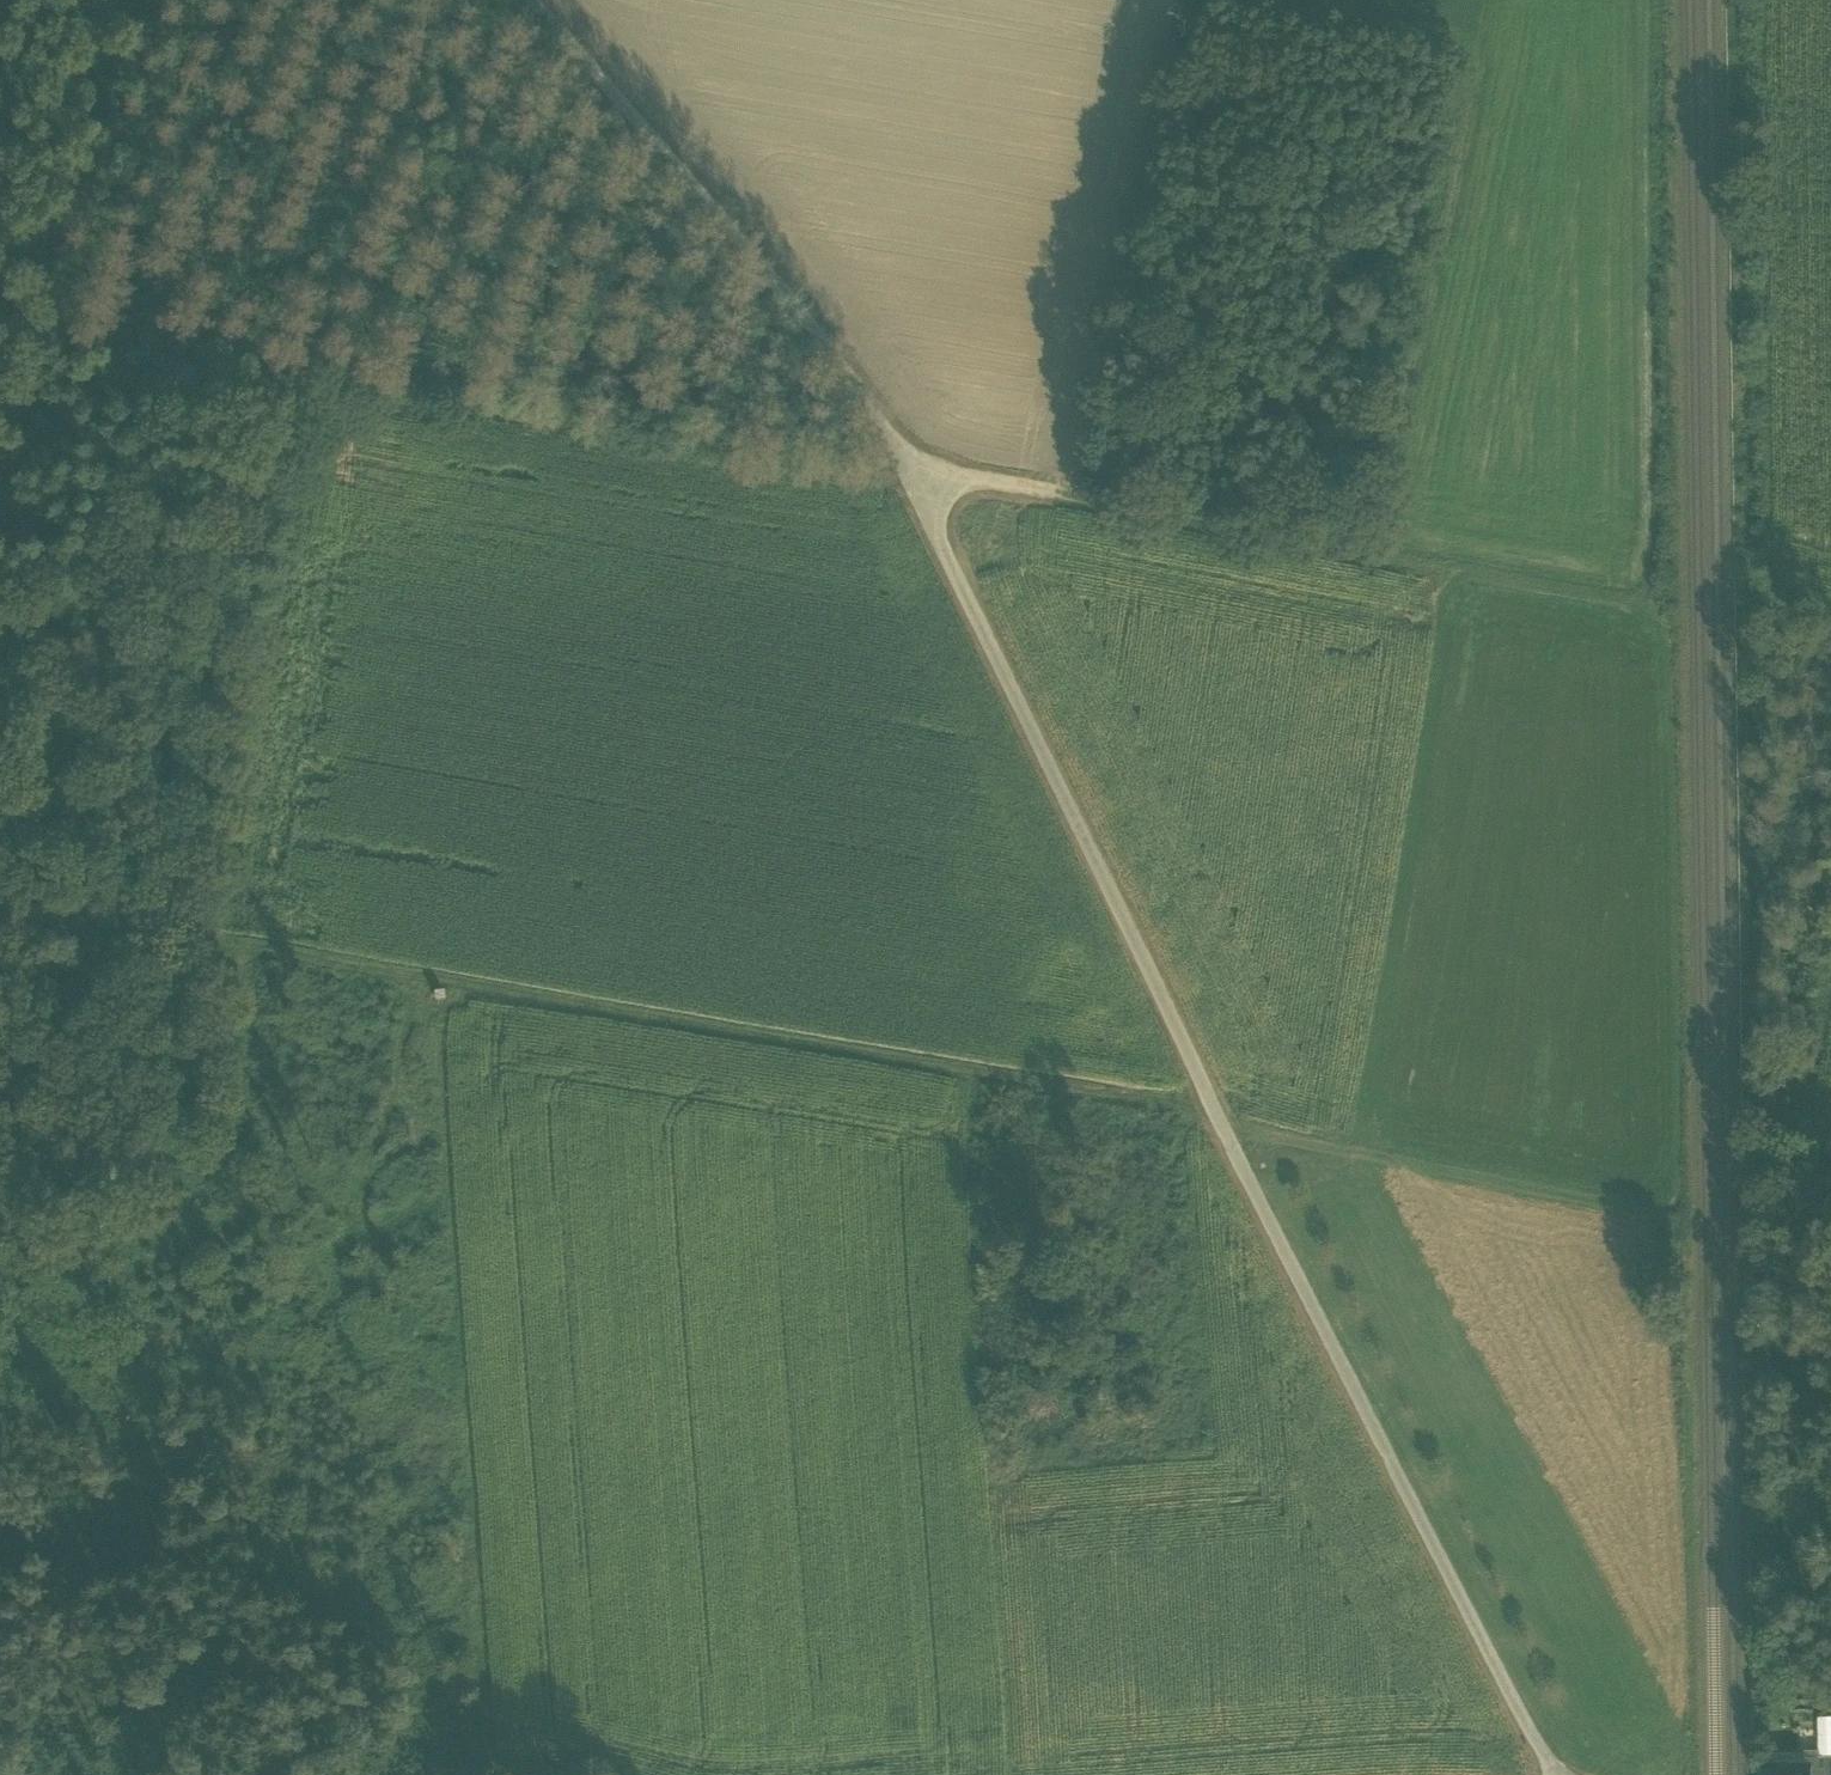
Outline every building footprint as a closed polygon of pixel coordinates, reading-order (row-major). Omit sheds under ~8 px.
[(1804,1770),(1804,1760),(1763,1762),(1763,1774),(1804,1774),(1804,1770)]
